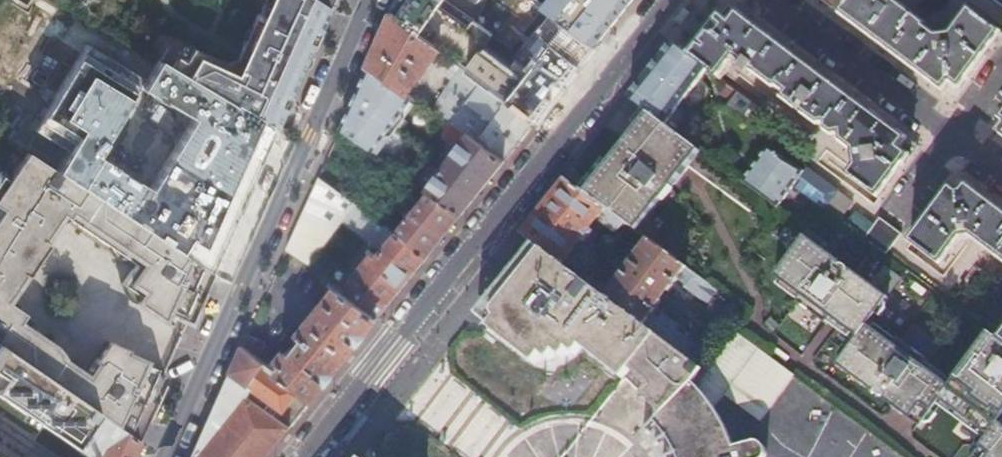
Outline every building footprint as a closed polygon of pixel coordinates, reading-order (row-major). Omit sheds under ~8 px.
[(325,9),(311,0),(265,0),(275,6),(240,64),(288,93),(295,75),(315,31),(325,9)] [(325,9),(329,0),(311,0),(325,9)] [(391,13),(438,47),(437,48),(466,70),(471,63),(474,58),(489,36),(490,35),(442,1),(443,0),(442,0),(401,0),(391,13)] [(482,1),(545,45),(539,54),(569,77),(594,46),(562,23),(563,22),(540,7),(531,0),(483,0),(482,1)] [(594,46),(608,28),(631,0),(546,0),(540,7),(563,22),(562,23),(594,46)] [(832,7),(832,8),(953,98),(1001,32),(968,8),(949,33),(938,35),(927,26),(928,25),(894,0),(838,0),(832,7)] [(698,42),(687,55),(706,69),(713,75),(719,79),(735,59),(744,65),(741,69),(749,75),(752,71),(774,87),(777,87),(785,92),(782,97),(819,124),(827,123),(827,130),(835,136),(841,135),(842,141),(855,151),(856,166),(848,176),(879,198),(918,146),(731,6),(727,4),(722,11),(698,42)] [(375,46),(366,66),(404,93),(437,48),(438,47),(391,13),(390,12),(375,46)] [(114,35),(122,39),(131,25),(123,20),(114,35)] [(104,36),(107,31),(97,25),(94,30),(104,36)] [(185,31),(165,65),(170,68),(185,77),(205,89),(230,104),(272,128),(281,108),(288,93),(240,64),(185,31)] [(557,92),(489,36),(474,58),(471,63),(466,70),(504,98),(534,121),(557,92)] [(687,55),(670,43),(664,50),(642,78),(628,96),(644,108),(648,111),(649,112),(677,131),(685,121),(683,119),(687,113),(678,105),(706,69),(687,55)] [(132,181),(112,211),(207,274),(223,237),(248,181),(272,128),(230,104),(205,89),(185,77),(170,68),(165,65),(154,82),(96,46),(46,124),(100,160),(132,181)] [(359,80),(352,97),(395,127),(402,118),(399,110),(407,100),(409,96),(404,93),(366,66),(359,80)] [(719,93),(730,101),(736,92),(726,84),(719,93)] [(761,110),(736,92),(730,101),(725,107),(750,125),(761,110)] [(345,112),(338,127),(371,151),(375,145),(381,137),(389,136),(395,127),(352,97),(345,112)] [(486,112),(484,115),(519,140),(526,130),(534,121),(504,98),(491,116),(486,112)] [(412,104),(407,100),(399,110),(402,118),(412,104)] [(442,104),(435,114),(446,122),(463,134),(464,132),(503,159),(510,150),(519,140),(484,115),(481,120),(465,108),(459,116),(442,104)] [(677,131),(649,112),(633,131),(629,136),(625,142),(602,170),(595,179),(591,175),(579,190),(609,212),(610,211),(622,220),(636,229),(653,208),(660,199),(661,200),(671,188),(670,187),(680,174),(701,148),(697,146),(677,131)] [(992,128),(1001,135),(1001,114),(992,128)] [(453,146),(424,189),(426,191),(459,214),(484,183),(503,159),(464,132),(463,134),(446,122),(437,135),(444,140),(453,146)] [(381,148),(389,136),(381,137),(375,145),(381,148)] [(702,139),(697,146),(701,148),(705,152),(711,145),(702,139)] [(777,205),(777,204),(792,185),(825,208),(837,191),(838,190),(806,166),(802,170),(769,145),(743,179),(742,180),(777,205)] [(20,150),(9,166),(3,162),(4,161),(0,159),(0,260),(21,274),(43,242),(40,240),(53,221),(54,221),(54,222),(55,222),(55,223),(56,223),(57,223),(58,223),(59,223),(60,223),(61,223),(61,222),(62,222),(63,222),(63,221),(64,221),(64,220),(65,220),(65,219),(116,252),(113,257),(129,269),(120,284),(120,287),(121,290),(125,295),(136,305),(159,320),(163,311),(186,322),(195,302),(207,274),(112,211),(27,155),(20,150)] [(305,201),(283,250),(307,267),(336,227),(370,252),(344,284),(342,282),(338,288),(377,316),(404,282),(426,255),(394,231),(390,228),(379,220),(317,175),(305,201)] [(957,176),(908,241),(941,265),(960,239),(970,237),(1001,261),(1001,209),(957,176)] [(579,190),(562,178),(544,201),(519,231),(534,242),(557,259),(557,260),(559,262),(580,237),(584,240),(591,230),(587,228),(595,218),(613,231),(622,220),(610,211),(609,212),(579,190)] [(426,191),(394,231),(426,255),(443,233),(459,214),(426,191)] [(852,203),(837,191),(825,208),(840,219),(852,203)] [(855,210),(845,224),(864,237),(874,223),(855,210)] [(879,217),(864,237),(886,253),(901,233),(879,217)] [(848,351),(839,364),(921,425),(941,398),(990,434),(972,456),(1001,456),(1001,423),(999,421),(1001,417),(1001,340),(998,337),(990,331),(950,385),(923,365),(928,358),(900,337),(895,344),(868,323),(888,297),(821,248),(826,241),(810,229),(779,271),(807,291),(802,299),(830,319),(835,312),(862,332),(848,351)] [(718,289),(647,238),(604,295),(657,335),(686,356),(695,343),(675,329),(679,325),(662,312),(659,316),(653,312),(662,300),(659,297),(658,296),(658,295),(658,294),(662,289),(663,289),(664,289),(665,289),(668,291),(678,278),(685,284),(684,287),(707,303),(718,289)] [(631,368),(657,335),(604,295),(579,277),(565,266),(559,262),(557,260),(557,259),(534,242),(487,302),(489,305),(491,308),(492,310),(492,313),(492,317),(491,320),(490,322),(521,348),(519,351),(534,364),(542,354),(549,360),(555,352),(562,357),(568,350),(575,355),(582,347),(622,379),(631,368)] [(2,301),(20,275),(21,274),(0,260),(0,299),(2,301)] [(569,262),(565,266),(579,277),(583,272),(569,262)] [(283,366),(277,372),(311,398),(340,363),(377,316),(338,288),(337,287),(336,288),(299,334),(304,338),(293,353),(287,349),(277,361),(283,366)] [(659,297),(662,300),(668,291),(665,289),(664,289),(663,289),(662,289),(658,294),(658,295),(658,296),(659,297)] [(94,413),(133,441),(144,415),(154,393),(162,376),(138,366),(141,360),(104,344),(97,354),(83,375),(82,376),(45,349),(31,339),(34,333),(15,320),(20,312),(2,301),(0,299),(0,349),(94,413)] [(731,303),(725,311),(733,317),(739,309),(731,303)] [(20,312),(15,320),(34,333),(34,331),(34,329),(33,327),(32,323),(31,321),(28,318),(20,312)] [(764,456),(765,454),(765,452),(765,450),(764,448),(764,447),(763,445),(761,444),(760,443),(758,442),(756,441),(754,441),(734,446),(726,427),(714,406),(723,394),(759,420),(794,373),(741,334),(732,327),(702,368),(686,356),(657,335),(631,368),(649,387),(642,394),(661,413),(654,421),(663,432),(674,449),(677,456),(764,456)] [(246,334),(241,345),(256,356),(263,341),(246,334)] [(229,371),(225,381),(245,396),(288,426),(300,412),(311,398),(277,372),(256,356),(241,345),(229,371)] [(70,447),(94,413),(0,349),(0,456),(84,456),(70,447)] [(195,448),(207,456),(264,456),(267,454),(288,426),(245,396),(225,381),(202,432),(195,448)] [(133,441),(94,413),(70,447),(84,456),(126,456),(133,441)] [(191,456),(207,456),(195,448),(191,456)]
